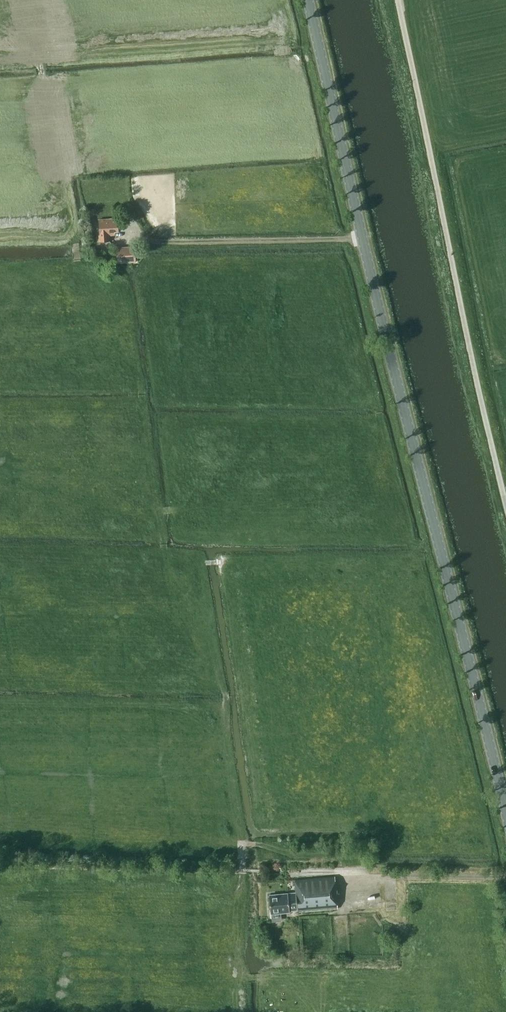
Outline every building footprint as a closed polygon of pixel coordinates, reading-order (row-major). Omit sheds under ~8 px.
[(114,221),(113,218),(99,219),(100,241),(109,240),(109,235),(114,234),(114,231),(119,231),(118,221),(114,221)] [(118,262),(136,261),(135,246),(117,247),(118,262)] [(337,908),(334,876),(294,880),(295,893),(268,895),(270,913),(289,912),(289,910),(296,910),(296,912),(337,908)]
